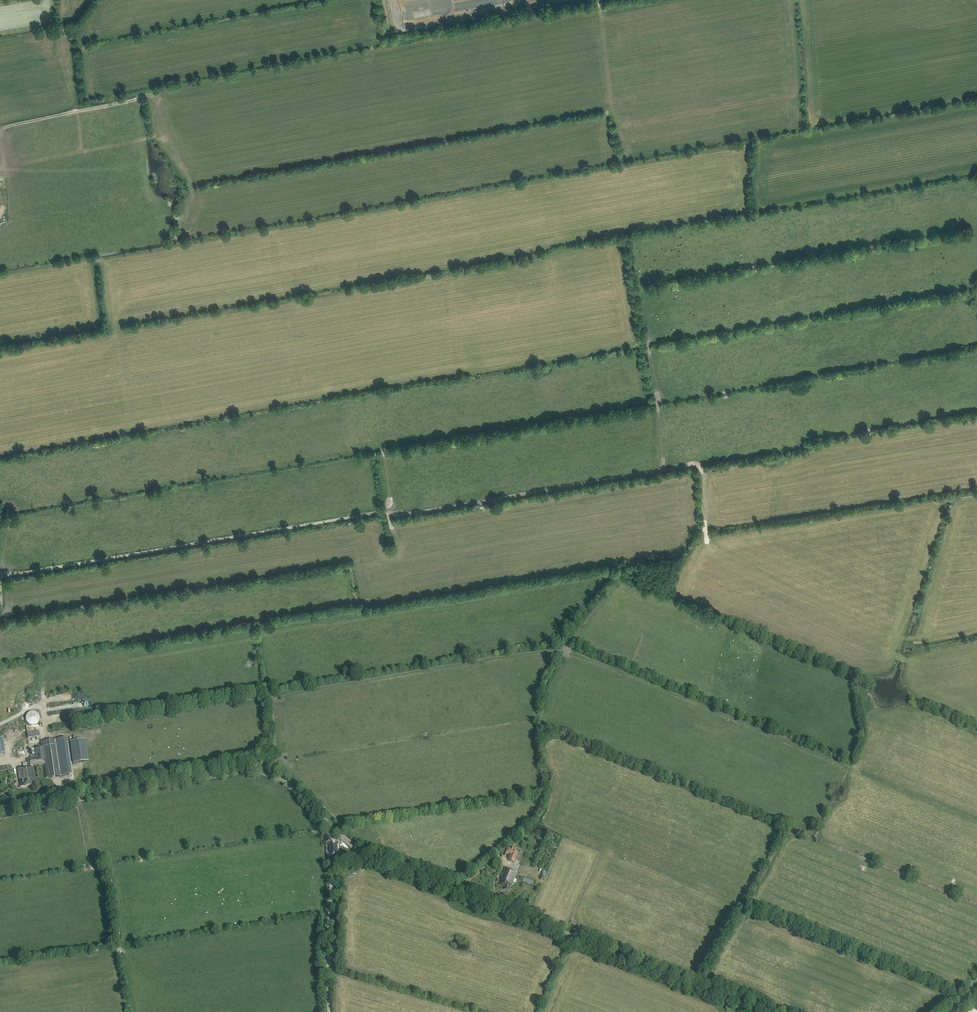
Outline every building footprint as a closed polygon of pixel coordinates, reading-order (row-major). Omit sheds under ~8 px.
[(35,712),(32,712),(31,712),(29,713),(28,714),(27,716),(26,717),(26,719),(26,721),(26,722),(27,724),(28,725),(30,726),(32,726),(34,726),(35,726),(37,725),(38,723),(39,722),(40,720),(40,718),(39,716),(38,714),(37,713),(35,712)] [(39,741),(38,731),(26,733),(27,742),(39,741)] [(31,756),(31,759),(27,759),(27,763),(23,763),(23,767),(18,768),(20,787),(36,785),(33,765),(44,764),(46,778),(69,774),(64,738),(41,741),(42,748),(34,749),(35,756),(31,756)] [(85,739),(70,741),(73,763),(88,760),(85,739)] [(325,835),(326,842),(328,842),(329,853),(330,853),(330,855),(336,855),(336,850),(337,850),(336,844),(332,844),(332,841),(330,841),(330,835),(325,835)] [(511,854),(508,860),(514,862),(518,852),(508,848),(506,852),(511,854)] [(508,892),(511,886),(512,886),(517,873),(505,868),(500,880),(497,879),(496,882),(499,883),(498,885),(505,887),(504,890),(508,892)]
